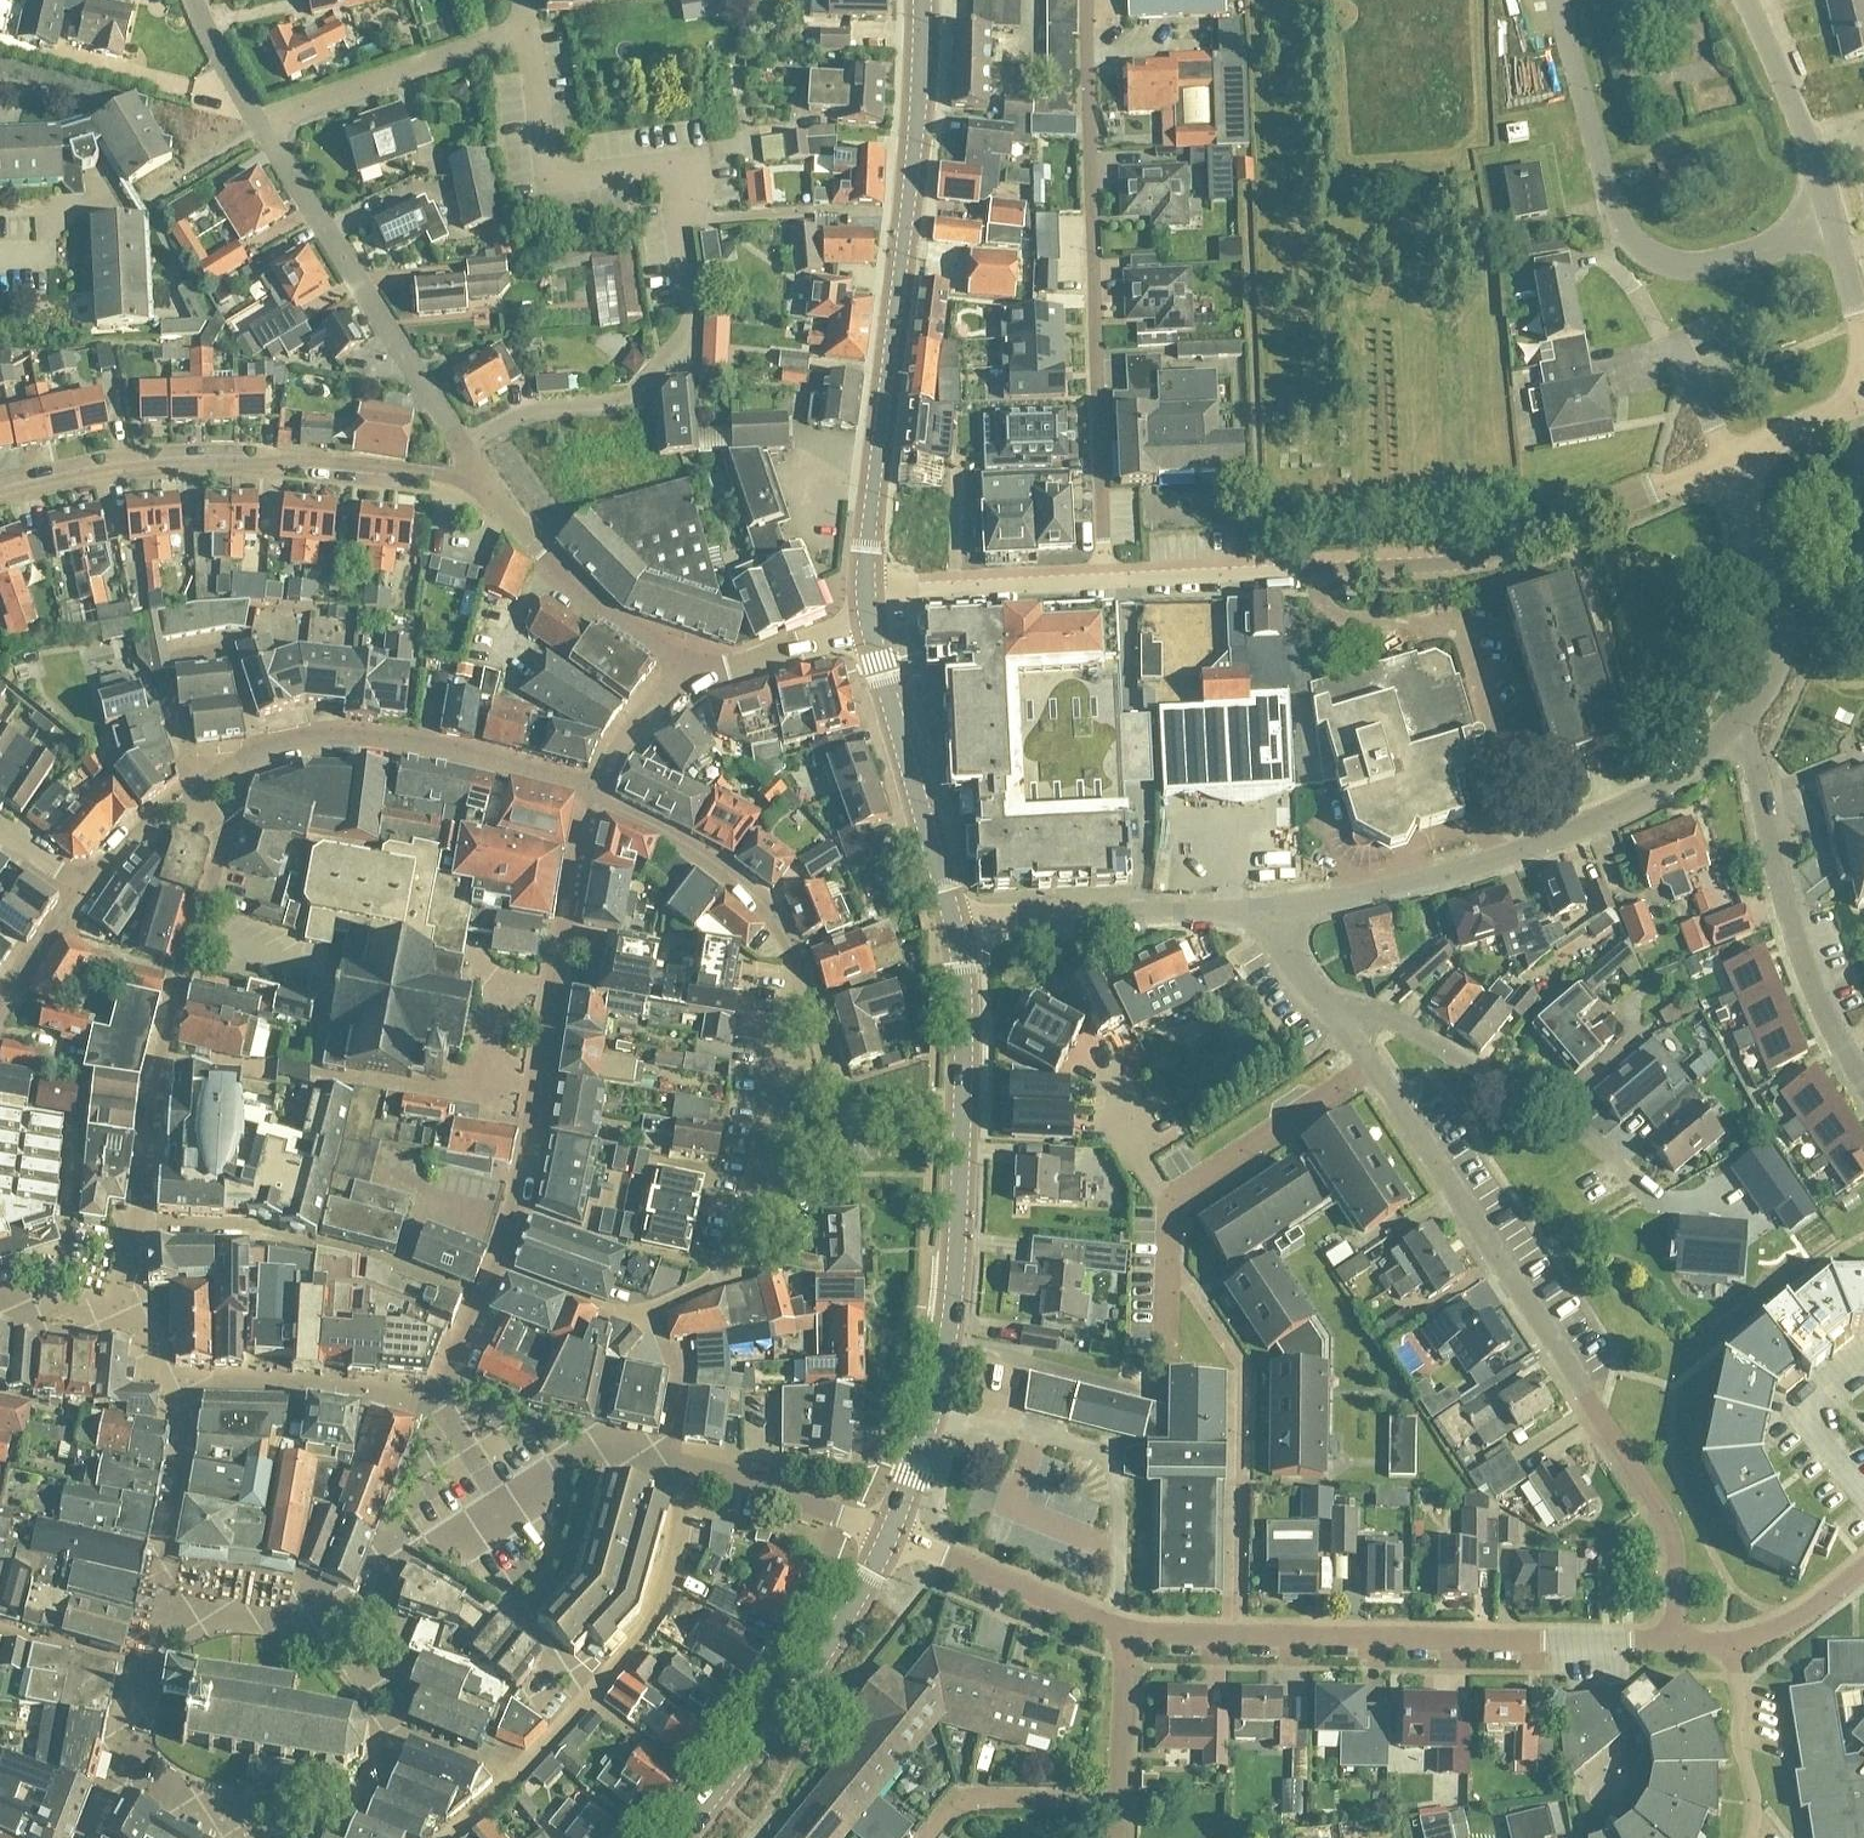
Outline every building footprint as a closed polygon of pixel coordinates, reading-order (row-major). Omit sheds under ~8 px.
[(17,38),(55,47),(66,0),(27,0),(17,38)] [(68,39),(78,41),(78,43),(104,49),(102,55),(122,59),(133,8),(100,0),(87,0),(83,23),(72,21),(68,39)] [(312,15),(382,0),(309,0),(312,15)] [(545,6),(545,11),(545,14),(594,11),(593,1),(593,0),(545,0),(545,6)] [(831,18),(867,19),(868,16),(887,16),(888,0),(831,0),(831,18)] [(991,67),(992,28),(1022,28),(1022,0),(976,0),(975,28),(955,28),(954,67),(991,67)] [(1078,10),(1078,0),(1047,0),(1047,10),(1078,10)] [(1127,18),(1225,18),(1225,0),(1127,0),(1127,18)] [(1830,4),(1835,29),(1838,28),(1845,60),(1863,56),(1863,0),(1848,0),(1830,4)] [(1078,10),(1047,10),(1047,30),(1078,31),(1078,10)] [(296,39),(290,27),(270,37),(276,48),(274,50),(289,79),(313,67),(316,70),(329,64),(327,60),(329,59),(325,50),(347,39),(340,23),(339,23),(335,17),(324,22),(327,29),(317,34),(315,31),(296,39)] [(1219,24),(1220,53),(1243,52),(1242,23),(1219,24)] [(851,31),(821,30),(820,52),(850,53),(851,31)] [(1078,31),(1047,30),(1047,51),(1074,51),(1074,35),(1078,35),(1078,31)] [(891,39),(872,41),(873,54),(893,51),(891,39)] [(1047,72),(1074,72),(1074,51),(1047,51),(1047,72)] [(1218,145),(1218,146),(1249,145),(1246,56),(1243,56),(1243,52),(1220,53),(1174,56),(1174,63),(1127,66),(1129,112),(1177,110),(1179,147),(1218,145)] [(872,66),(871,71),(847,69),(846,79),(812,77),(811,93),(885,97),(886,72),(881,71),(882,67),(872,66)] [(991,67),(954,67),(952,107),(989,107),(991,67)] [(1074,72),(1047,72),(1047,93),(1074,93),(1074,72)] [(885,97),(811,93),(810,109),(844,112),(843,121),(883,124),(885,97)] [(1047,93),(1047,101),(1047,113),(1074,113),(1074,93),(1047,93)] [(92,123),(93,124),(61,134),(61,133),(14,136),(0,136),(0,187),(64,183),(63,166),(72,165),(77,165),(84,169),(95,167),(99,159),(95,147),(101,143),(103,142),(129,185),(172,159),(170,154),(173,144),(162,141),(146,114),(148,104),(145,103),(138,101),(136,97),(97,121),(92,123)] [(1003,114),(1033,116),(1034,102),(1004,100),(1003,114)] [(363,127),(345,133),(358,172),(416,152),(400,107),(361,120),(363,127)] [(967,166),(966,169),(995,172),(995,167),(991,167),(992,159),(1012,161),(1013,145),(1032,147),(1031,118),(1005,116),(1005,130),(972,128),(967,166)] [(1045,117),(1045,134),(1082,132),(1082,116),(1045,117)] [(1528,140),(1526,126),(1506,129),(1509,143),(1528,140)] [(785,136),(788,161),(810,158),(808,141),(807,133),(785,136)] [(833,176),(850,177),(884,179),(886,152),(835,150),(836,139),(808,141),(810,158),(834,159),(833,176)] [(1233,202),(1233,183),(1232,149),(1189,149),(1190,165),(1207,164),(1208,203),(1233,202)] [(449,160),(456,195),(495,186),(488,152),(449,160)] [(1252,162),(1238,163),(1239,182),(1253,181),(1252,162)] [(995,172),(966,169),(943,167),(940,202),(979,204),(979,203),(982,203),(991,196),(991,191),(993,191),(995,172)] [(1185,168),(1124,172),(1127,215),(1156,214),(1157,225),(1188,223),(1185,168)] [(1513,221),(1545,215),(1537,168),(1505,175),(1513,221)] [(216,199),(229,220),(271,194),(257,172),(228,190),(229,192),(216,199)] [(884,179),(850,177),(850,186),(835,186),(835,204),(849,204),(849,205),(883,207),(884,179)] [(1364,194),(1390,194),(1390,182),(1364,183),(1364,194)] [(503,221),(495,186),(456,195),(464,229),(503,221)] [(815,190),(814,203),(829,204),(829,193),(827,190),(815,190)] [(194,192),(169,208),(179,225),(205,209),(194,192)] [(284,216),(271,194),(229,220),(242,240),(254,232),(255,234),(284,216)] [(433,204),(429,207),(425,197),(413,203),(413,202),(373,221),(388,251),(427,233),(433,245),(449,238),(433,204)] [(1032,233),(1037,234),(1037,230),(1035,230),(1034,211),(1026,211),(1027,205),(992,201),(990,226),(988,226),(988,229),(1032,233)] [(92,221),(98,327),(148,324),(142,218),(92,221)] [(982,226),(936,221),(934,241),(980,245),(982,226)] [(817,227),(791,229),(796,275),(821,272),(817,227)] [(1037,234),(1032,233),(988,229),(987,246),(1020,248),(1015,299),(1032,300),(1037,239),(1037,234)] [(874,232),(827,232),(827,263),(874,263),(874,232)] [(1565,233),(1525,241),(1528,256),(1568,248),(1565,233)] [(197,266),(209,285),(248,260),(236,241),(197,266)] [(647,323),(644,305),(638,305),(635,274),(636,273),(633,246),(594,250),(591,250),(590,249),(584,250),(555,253),(547,253),(549,267),(591,262),(592,269),(600,330),(647,323)] [(270,296),(316,268),(303,247),(270,267),(272,271),(260,279),(270,296)] [(1014,296),(1015,287),(1018,257),(973,254),(969,294),(1014,296)] [(1539,311),(1574,305),(1568,272),(1571,272),(1568,255),(1534,262),(1537,278),(1533,279),(1539,311)] [(416,282),(419,315),(468,311),(466,298),(500,296),(508,285),(506,261),(502,261),(501,259),(496,259),(467,262),(469,278),(464,279),(464,277),(416,282)] [(1039,262),(1039,293),(1056,294),(1056,263),(1039,262)] [(279,340),(306,324),(296,308),(329,288),(316,268),(270,296),(279,310),(250,328),(263,349),(279,340)] [(1189,327),(1186,272),(1125,275),(1127,319),(1157,317),(1158,328),(1189,327)] [(210,286),(220,304),(235,295),(231,288),(224,277),(210,286)] [(831,327),(870,332),(874,302),(848,298),(850,285),(813,281),(809,316),(832,318),(831,327)] [(192,321),(161,323),(162,337),(200,335),(208,320),(191,283),(178,289),(193,320),(192,321)] [(921,283),(914,345),(940,348),(945,308),(946,297),(948,287),(921,283)] [(1551,343),(1554,358),(1587,353),(1583,337),(1580,338),(1574,305),(1539,311),(1545,344),(1551,343)] [(1002,341),(1063,338),(1062,308),(1000,310),(1002,341)] [(729,325),(730,313),(705,311),(704,324),(729,325)] [(318,332),(313,335),(306,324),(279,340),(289,356),(304,347),(309,354),(326,343),(336,360),(363,343),(345,313),(317,330),(318,332)] [(870,332),(831,327),(829,335),(810,333),(808,345),(828,348),(827,358),(866,363),(870,332)] [(1177,346),(1176,335),(1138,336),(1138,347),(1177,346)] [(1003,368),(1064,366),(1063,338),(1002,341),(1003,368)] [(1179,358),(1241,356),(1241,343),(1178,345),(1179,358)] [(111,344),(96,347),(101,372),(116,369),(111,344)] [(502,344),(491,351),(490,350),(453,372),(474,406),(511,384),(522,377),(502,344)] [(933,402),(940,348),(914,345),(908,393),(908,400),(933,402)] [(0,369),(13,367),(30,357),(29,350),(6,347),(0,346),(0,369)] [(153,363),(172,362),(171,350),(153,351),(153,363)] [(172,388),(173,423),(204,422),(201,351),(190,351),(190,368),(191,368),(192,388),(172,388)] [(204,422),(234,422),(234,419),(233,386),(213,387),(213,367),(214,367),(214,351),(201,351),(204,422)] [(811,356),(782,352),(780,369),(809,372),(811,356)] [(74,353),(61,356),(65,373),(78,370),(74,353)] [(1554,362),(1543,364),(1540,365),(1544,389),(1540,389),(1540,390),(1528,392),(1532,414),(1545,411),(1551,447),(1613,436),(1604,378),(1592,380),(1587,353),(1554,358),(1554,362)] [(61,356),(48,359),(52,376),(65,373),(61,356)] [(1213,375),(1197,376),(1161,378),(1160,359),(1128,361),(1130,395),(1112,396),(1114,415),(1118,414),(1121,485),(1156,484),(1156,480),(1242,476),(1240,440),(1217,442),(1215,410),(1213,375)] [(258,364),(258,377),(276,376),(275,363),(258,364)] [(1003,368),(1004,399),(1065,396),(1064,366),(1003,368)] [(13,367),(0,369),(4,386),(17,383),(13,367)] [(698,379),(699,385),(719,384),(718,371),(698,372),(698,379)] [(808,375),(783,372),(782,381),(807,385),(808,375)] [(745,373),(745,389),(761,389),(760,373),(745,373)] [(536,377),(537,393),(569,391),(567,374),(536,377)] [(857,431),(864,381),(829,375),(827,382),(819,381),(818,392),(826,393),(825,399),(813,398),(809,424),(857,431)] [(660,455),(699,452),(699,455),(735,453),(735,452),(789,449),(788,415),(734,417),(734,427),(697,430),(693,377),(667,379),(655,394),(660,455)] [(78,433),(71,399),(51,404),(47,385),(36,387),(48,440),(78,433)] [(233,386),(234,419),(234,422),(235,422),(234,419),(265,419),(264,385),(233,386)] [(18,447),(48,440),(36,387),(26,389),(30,408),(10,412),(18,447)] [(172,423),(173,423),(172,388),(140,388),(142,421),(172,420),(172,423)] [(71,399),(78,433),(79,433),(78,431),(108,424),(102,392),(71,399)] [(927,457),(933,402),(908,400),(900,487),(940,491),(943,460),(927,459),(927,457)] [(363,407),(356,449),(405,457),(411,415),(363,407)] [(986,447),(987,471),(1053,468),(1053,459),(1068,458),(1066,411),(999,414),(1000,446),(986,447)] [(10,412),(0,414),(0,448),(17,444),(18,447),(10,412)] [(303,412),(301,442),(332,444),(334,415),(303,412)] [(759,562),(757,563),(758,566),(784,628),(826,610),(815,584),(818,580),(815,572),(810,571),(799,545),(785,551),(783,551),(782,550),(780,549),(772,523),(785,519),(765,459),(766,457),(767,456),(769,455),(769,454),(718,456),(759,562)] [(981,476),(983,510),(983,524),(976,526),(976,555),(985,553),(985,560),(1037,557),(1037,552),(1072,550),(1068,473),(981,476)] [(723,605),(714,574),(708,553),(688,484),(590,511),(589,510),(562,538),(557,543),(595,581),(627,610),(647,619),(735,647),(744,620),(740,611),(723,605)] [(205,535),(213,535),(213,560),(231,560),(232,495),(205,495),(205,535)] [(232,495),(231,560),(242,561),(243,536),(258,536),(258,496),(232,495)] [(183,535),(179,496),(152,498),(159,563),(171,562),(169,537),(183,535)] [(145,539),(147,564),(159,563),(152,498),(126,501),(130,540),(145,539)] [(305,566),(312,501),(285,498),(281,538),(295,539),(293,564),(305,566)] [(312,501),(305,566),(316,567),(319,542),(334,543),(338,504),(312,501)] [(99,506),(73,512),(93,599),(106,596),(102,579),(100,571),(110,569),(105,545),(108,544),(99,506)] [(372,547),(370,572),(382,573),(388,509),(361,506),(358,546),(372,547)] [(415,512),(388,509),(382,573),(394,575),(396,550),(410,551),(415,512)] [(80,602),(93,599),(73,512),(47,518),(56,556),(71,553),(76,578),(75,578),(76,585),(80,602)] [(1125,521),(1126,548),(1147,547),(1146,519),(1125,521)] [(32,565),(22,537),(19,528),(0,534),(0,555),(20,610),(32,606),(29,597),(19,570),(32,565)] [(504,535),(482,586),(517,600),(532,566),(504,535)] [(720,549),(708,553),(714,574),(726,571),(720,549)] [(24,622),(20,610),(0,555),(0,589),(6,606),(11,626),(24,622)] [(476,582),(479,570),(432,558),(429,570),(438,573),(437,577),(465,584),(466,580),(476,582)] [(731,573),(736,586),(757,639),(784,628),(758,566),(757,563),(731,573)] [(266,577),(244,574),(242,599),(264,602),(266,577)] [(216,594),(229,594),(229,577),(216,577),(216,594)] [(1605,748),(1624,742),(1620,730),(1575,580),(1505,601),(1554,764),(1581,755),(1593,752),(1605,748)] [(301,600),(303,583),(289,581),(287,598),(301,600)] [(316,584),(303,583),(301,600),(314,601),(316,584)] [(365,589),(364,606),(376,607),(378,590),(365,589)] [(390,591),(378,590),(376,607),(389,608),(390,591)] [(524,691),(537,699),(601,735),(622,707),(621,706),(624,702),(626,704),(645,679),(656,664),(604,626),(597,636),(544,599),(528,622),(532,631),(574,660),(571,663),(574,666),(571,671),(548,655),(524,691)] [(1294,789),(1294,788),(1319,784),(1324,784),(1311,687),(1300,611),(1281,612),(1281,600),(1267,600),(1266,600),(1227,600),(1227,601),(1229,643),(1230,653),(1211,673),(1202,673),(1202,678),(1192,678),(1194,694),(1203,694),(1204,708),(1182,710),(1160,711),(1162,757),(1164,796),(1294,789)] [(230,628),(245,630),(249,602),(242,602),(230,603),(229,603),(228,603),(230,628)] [(214,631),(230,628),(228,603),(209,604),(214,631)] [(196,605),(193,606),(199,633),(214,631),(209,604),(199,605),(196,605)] [(185,636),(199,633),(193,606),(179,609),(185,636)] [(179,609),(165,612),(170,639),(185,636),(179,609)] [(989,614),(924,617),(924,620),(918,623),(918,634),(925,637),(925,655),(926,655),(926,667),(947,666),(948,678),(944,678),(945,702),(946,702),(948,754),(947,754),(949,794),(960,793),(961,818),(975,817),(975,829),(973,830),(973,834),(964,835),(965,865),(974,864),(975,869),(976,869),(977,891),(995,890),(995,891),(1018,890),(1018,887),(1032,886),(1032,890),(1056,889),(1056,888),(1091,886),(1091,887),(1114,886),(1114,884),(1131,883),(1125,784),(1122,717),(1120,662),(1116,610),(1038,613),(1038,614),(989,617),(989,614)] [(142,616),(146,639),(164,635),(165,640),(170,639),(165,612),(142,616)] [(132,618),(100,625),(103,642),(140,636),(137,618),(132,618)] [(1484,649),(1501,652),(1505,628),(1488,625),(1484,649)] [(152,673),(170,669),(165,640),(164,635),(146,639),(134,641),(137,658),(152,673)] [(386,660),(354,656),(353,656),(353,657),(347,705),(346,719),(379,723),(380,716),(405,719),(410,671),(409,670),(413,639),(388,636),(386,660)] [(347,705),(353,657),(301,651),(276,658),(269,637),(238,647),(245,669),(243,669),(259,718),(292,708),(291,705),(305,700),(347,705)] [(1140,637),(1140,680),(1162,680),(1162,645),(1153,645),(1153,637),(1140,637)] [(1311,687),(1324,784),(1337,782),(1342,801),(1346,800),(1355,830),(1390,850),(1406,845),(1415,827),(1419,830),(1464,817),(1454,784),(1465,781),(1476,761),(1473,750),(1479,748),(1480,747),(1481,747),(1482,746),(1483,745),(1483,743),(1484,742),(1484,741),(1483,740),(1483,738),(1482,737),(1481,736),(1480,735),(1478,735),(1476,735),(1475,735),(1458,679),(1455,679),(1450,662),(1435,654),(1417,660),(1416,656),(1311,687)] [(176,669),(178,689),(180,709),(192,707),(196,744),(218,741),(241,739),(247,738),(229,664),(176,669)] [(859,729),(848,688),(847,683),(846,683),(842,668),(838,665),(815,670),(814,669),(800,673),(806,699),(808,698),(818,738),(859,729)] [(442,734),(474,739),(478,716),(490,718),(501,674),(486,670),(480,697),(449,692),(442,734)] [(779,700),(774,700),(783,743),(784,746),(818,738),(808,698),(806,699),(800,673),(776,679),(779,700)] [(126,764),(115,773),(141,807),(178,779),(159,704),(146,707),(141,688),(134,690),(129,674),(103,681),(107,697),(99,699),(106,726),(116,723),(117,729),(113,731),(120,758),(124,757),(126,764)] [(783,743),(774,700),(770,680),(709,698),(720,734),(720,735),(753,747),(780,743),(783,743)] [(485,741),(521,751),(531,718),(534,707),(496,698),(485,741)] [(45,721),(36,714),(30,722),(39,729),(45,721)] [(683,778),(691,782),(714,793),(729,767),(687,715),(654,741),(683,778)] [(588,769),(600,738),(531,718),(521,751),(588,769)] [(48,737),(55,729),(45,721),(39,729),(48,737)] [(28,746),(1,729),(0,730),(0,788),(28,746)] [(829,763),(842,797),(876,785),(863,749),(847,755),(841,738),(812,748),(819,767),(829,763)] [(786,771),(780,743),(753,747),(758,773),(770,781),(778,777),(786,771)] [(28,746),(0,788),(0,812),(5,804),(21,814),(54,764),(28,746)] [(95,752),(81,763),(93,779),(107,769),(95,752)] [(670,821),(691,782),(683,778),(682,781),(633,758),(616,795),(670,821)] [(291,835),(307,841),(309,834),(379,844),(380,836),(390,764),(346,762),(345,765),(313,763),(312,760),(291,767),(292,770),(261,781),(256,779),(243,822),(289,836),(291,836),(291,835)] [(466,812),(476,775),(402,761),(401,765),(390,764),(380,836),(414,842),(438,846),(442,826),(464,831),(468,812),(466,812)] [(1847,881),(1859,881),(1863,902),(1862,907),(1863,908),(1863,769),(1856,772),(1853,766),(1821,780),(1844,870),(1847,881)] [(464,831),(496,839),(498,834),(565,852),(575,799),(511,782),(476,775),(466,812),(468,812),(464,831)] [(778,777),(770,781),(757,793),(771,807),(790,787),(778,777)] [(113,778),(83,801),(60,782),(28,820),(74,860),(75,858),(87,858),(88,859),(114,829),(138,810),(113,778)] [(670,821),(694,833),(714,796),(713,795),(714,793),(691,782),(670,821)] [(888,818),(876,785),(842,797),(853,831),(840,835),(852,870),(881,859),(869,825),(888,818)] [(717,791),(714,796),(694,833),(734,856),(750,830),(763,817),(764,816),(717,791)] [(605,815),(593,868),(633,875),(637,862),(633,861),(634,856),(651,863),(660,840),(605,815)] [(1660,846),(1668,844),(1668,846),(1673,845),(1685,876),(1686,876),(1685,876),(1711,866),(1692,818),(1654,832),(1660,846)] [(289,836),(243,822),(229,868),(275,881),(289,836)] [(349,927),(371,931),(370,939),(433,951),(438,952),(438,955),(447,957),(447,958),(463,962),(466,944),(468,933),(497,937),(494,952),(536,959),(541,925),(500,920),(501,914),(473,907),(474,899),(513,906),(512,913),(555,920),(557,899),(553,898),(560,853),(496,839),(464,831),(442,826),(438,846),(414,842),(412,849),(389,845),(383,850),(382,859),(324,848),(314,855),(305,901),(311,912),(307,933),(305,943),(332,947),(334,934),(348,936),(349,927)] [(1673,845),(1668,846),(1668,844),(1660,846),(1654,832),(1632,840),(1651,889),(1663,885),(1664,887),(1671,890),(1675,902),(1692,895),(1685,876),(1673,845)] [(795,861),(758,833),(736,861),(773,888),(795,861)] [(175,837),(165,870),(163,878),(156,898),(191,908),(208,851),(206,846),(175,837)] [(842,861),(830,841),(799,860),(811,880),(842,861)] [(163,878),(165,870),(141,849),(115,879),(143,902),(157,887),(156,886),(163,878)] [(885,861),(869,872),(886,895),(902,884),(885,861)] [(1586,906),(1572,867),(1541,878),(1555,917),(1586,906)] [(594,870),(589,897),(637,906),(638,895),(629,894),(632,877),(594,870)] [(696,931),(709,915),(726,895),(695,870),(665,909),(695,932),(696,930),(696,931)] [(19,888),(7,880),(0,889),(43,920),(60,897),(28,875),(19,888)] [(142,903),(143,902),(115,879),(88,919),(117,937),(140,902),(142,903)] [(1600,917),(1604,915),(1607,914),(1616,911),(1604,881),(1588,889),(1600,917)] [(827,936),(841,930),(853,926),(841,896),(829,901),(822,883),(787,898),(803,937),(824,928),(827,936)] [(43,920),(0,889),(0,890),(0,904),(5,907),(0,914),(0,923),(27,943),(43,920)] [(1454,928),(1458,939),(1443,943),(1453,955),(1461,948),(1502,936),(1510,961),(1524,956),(1529,970),(1551,953),(1538,923),(1517,931),(1505,889),(1448,906),(1449,910),(1445,914),(1449,926),(1454,928)] [(1706,911),(1718,906),(1710,889),(1698,894),(1706,911)] [(709,915),(741,942),(747,948),(764,927),(726,895),(709,915)] [(637,906),(589,897),(584,925),(622,932),(625,915),(635,916),(637,906)] [(156,898),(156,899),(153,899),(141,940),(125,935),(121,947),(137,952),(137,951),(174,962),(191,908),(156,898)] [(285,910),(256,902),(252,916),(281,925),(285,910)] [(293,930),(300,906),(289,903),(283,927),(293,930)] [(1644,904),(1622,913),(1635,950),(1658,941),(1644,904)] [(1753,931),(1744,909),(1706,924),(1715,946),(1753,931)] [(1345,921),(1354,956),(1351,957),(1356,977),(1399,967),(1391,935),(1393,935),(1386,910),(1345,921)] [(1614,924),(1607,914),(1604,915),(1588,929),(1596,939),(1614,924)] [(741,942),(709,915),(696,931),(702,935),(701,940),(700,940),(688,1009),(707,1013),(734,1017),(736,1006),(737,1000),(731,999),(732,992),(733,986),(739,987),(743,966),(737,965),(740,947),(741,942)] [(812,954),(819,973),(896,945),(888,924),(860,934),(861,935),(845,941),(843,934),(822,942),(825,949),(812,954)] [(349,927),(348,936),(323,1069),(345,1073),(346,1066),(412,1079),(413,1073),(443,1079),(447,1060),(448,1060),(449,1055),(457,1056),(460,1057),(465,1033),(467,1023),(468,1014),(473,989),(461,987),(463,982),(461,981),(465,962),(463,962),(447,958),(447,957),(438,955),(438,952),(433,951),(370,939),(371,931),(349,927)] [(1705,935),(1686,942),(1691,956),(1710,948),(1705,935)] [(598,965),(654,975),(659,947),(609,938),(607,947),(602,946),(598,965)] [(12,949),(0,940),(0,966),(12,949)] [(60,941),(47,962),(84,985),(97,964),(93,962),(60,941)] [(1198,973),(1191,976),(1176,943),(1128,967),(1143,998),(1180,981),(1184,991),(1201,996),(1234,980),(1223,959),(1197,971),(1198,973)] [(1443,964),(1453,955),(1443,943),(1402,980),(1413,992),(1435,972),(1441,978),(1449,970),(1443,964)] [(1579,980),(1591,994),(1633,958),(1621,944),(1579,980)] [(903,964),(896,945),(819,973),(827,992),(860,980),(862,984),(873,980),(872,975),(903,964)] [(1739,1003),(1777,987),(1763,951),(1725,967),(1736,994),(1718,1002),(1722,1010),(1739,1003)] [(47,962),(34,982),(71,1005),(76,998),(84,985),(47,962)] [(650,1003),(654,975),(598,965),(594,985),(600,986),(599,996),(650,1003)] [(166,997),(170,985),(112,968),(109,981),(166,997)] [(1429,1008),(1457,1033),(1486,996),(1458,973),(1429,1008)] [(1122,1022),(1095,974),(1070,988),(1096,1037),(1122,1022)] [(223,1013),(258,1021),(270,1025),(268,1033),(284,1037),(287,1028),(272,1024),(275,1015),(310,1025),(318,1000),(281,990),(277,1003),(246,995),(195,983),(189,1005),(223,1013)] [(1486,996),(1457,1033),(1481,1053),(1511,1016),(1499,1007),(1509,993),(1497,983),(1486,996)] [(875,1023),(888,1019),(889,1023),(904,1018),(895,987),(830,1006),(838,1033),(875,1023)] [(1540,1001),(1523,987),(1507,1007),(1523,1021),(1540,1001)] [(1554,1053),(1585,1027),(1578,1019),(1594,1004),(1580,987),(1564,1001),(1560,995),(1542,1009),(1547,1016),(1534,1028),(1554,1053)] [(1792,1022),(1777,987),(1739,1003),(1751,1029),(1733,1037),(1736,1045),(1792,1022)] [(160,998),(123,989),(122,993),(121,993),(116,1013),(112,1030),(107,1029),(105,1035),(94,1032),(89,1051),(85,1072),(94,1074),(139,1081),(139,1080),(160,998)] [(680,1007),(682,994),(665,991),(663,1004),(680,1007)] [(650,1003),(599,996),(574,992),(568,1032),(610,1039),(611,1034),(605,1033),(608,1014),(649,1022),(651,1003),(650,1003)] [(1084,1025),(1035,997),(1023,1020),(1024,1021),(1023,1024),(1068,1049),(1070,1046),(1072,1047),(1084,1025)] [(178,1044),(212,1052),(223,1013),(189,1005),(178,1044)] [(81,1049),(89,1051),(94,1032),(105,1035),(107,1029),(112,1030),(116,1013),(109,1011),(107,1021),(89,1017),(88,1019),(46,1007),(40,1028),(63,1035),(62,1039),(82,1045),(81,1049)] [(258,1021),(223,1013),(212,1052),(241,1059),(241,1058),(249,1060),(258,1021)] [(703,1039),(731,1044),(735,1017),(734,1017),(707,1013),(703,1039)] [(1614,1041),(1613,1040),(1614,1039),(1616,1041),(1624,1035),(1624,1029),(1613,1016),(1604,1024),(1603,1023),(1601,1025),(1601,1026),(1590,1034),(1585,1027),(1554,1053),(1573,1077),(1604,1052),(1603,1051),(1614,1041)] [(1807,1057),(1792,1022),(1736,1045),(1740,1054),(1758,1046),(1769,1073),(1807,1057)] [(884,1057),(875,1023),(838,1033),(848,1067),(884,1057)] [(1066,1053),(1068,1049),(1023,1024),(1021,1027),(1019,1026),(1007,1049),(1055,1076),(1068,1054),(1066,1053)] [(655,1079),(642,1076),(644,1066),(602,1061),(605,1043),(567,1037),(560,1078),(561,1078),(599,1085),(599,1083),(605,1084),(605,1083),(640,1089),(641,1084),(653,1086),(655,1079)] [(1624,1070),(1596,1094),(1622,1124),(1639,1110),(1648,1103),(1657,1115),(1665,1108),(1665,1109),(1691,1086),(1680,1073),(1655,1042),(1641,1053),(1622,1069),(1624,1070)] [(11,1066),(24,1068),(23,1073),(33,1075),(33,1076),(45,1078),(50,1053),(4,1044),(0,1063),(11,1066)] [(681,1072),(685,1056),(657,1052),(654,1066),(681,1072)] [(277,1078),(309,1083),(312,1064),(280,1059),(277,1078)] [(24,1068),(11,1066),(0,1063),(0,1066),(0,1111),(24,1115),(25,1108),(27,1108),(33,1076),(33,1075),(23,1073),(24,1068)] [(168,1144),(171,1145),(169,1177),(160,1176),(157,1213),(225,1218),(226,1211),(237,1212),(248,1213),(248,1215),(281,1224),(280,1228),(316,1237),(353,1100),(317,1090),(316,1094),(243,1082),(243,1077),(213,1075),(213,1073),(176,1071),(173,1108),(170,1107),(168,1144)] [(1788,1137),(1837,1103),(1815,1071),(1782,1095),(1798,1119),(1783,1130),(1788,1137)] [(135,1138),(139,1081),(94,1074),(88,1131),(135,1138)] [(557,1106),(599,1114),(605,1084),(599,1083),(599,1085),(561,1078),(562,1078),(562,1080),(561,1080),(557,1106)] [(1067,1081),(1012,1079),(1010,1108),(1071,1110),(1071,1109),(1066,1109),(1067,1081)] [(79,1089),(42,1082),(37,1108),(74,1115),(79,1089)] [(1676,1121),(1650,1143),(1675,1173),(1702,1150),(1704,1152),(1722,1137),(1696,1105),(1702,1099),(1691,1086),(1665,1109),(1676,1121)] [(381,1093),(356,1088),(335,1177),(356,1183),(370,1188),(381,1143),(406,1148),(409,1129),(375,1123),(381,1093)] [(674,1109),(709,1116),(711,1102),(676,1097),(674,1109)] [(486,1177),(489,1162),(511,1165),(518,1131),(477,1125),(478,1115),(457,1112),(458,1107),(405,1098),(402,1120),(438,1125),(437,1134),(409,1129),(406,1148),(418,1150),(434,1153),(431,1165),(438,1166),(486,1177)] [(1809,1134),(1826,1157),(1859,1134),(1837,1103),(1788,1137),(1793,1145),(1809,1134)] [(599,1114),(557,1106),(553,1132),(595,1139),(599,1114)] [(1014,1138),(1070,1140),(1071,1110),(1010,1108),(1010,1109),(1015,1109),(1014,1138)] [(0,1111),(0,1259),(29,1250),(59,1240),(53,1224),(56,1213),(57,1211),(60,1191),(65,1121),(24,1115),(0,1111)] [(1368,1144),(1349,1114),(1305,1142),(1325,1172),(1368,1144)] [(675,1139),(673,1152),(718,1159),(723,1129),(643,1117),(641,1133),(675,1139)] [(125,1205),(132,1160),(135,1138),(88,1131),(84,1161),(85,1161),(84,1169),(85,1169),(81,1199),(83,1199),(79,1219),(105,1223),(109,1203),(125,1205)] [(570,1180),(591,1185),(600,1143),(553,1133),(544,1173),(570,1178),(570,1180)] [(1863,1178),(1863,1140),(1859,1134),(1826,1157),(1810,1168),(1815,1176),(1831,1165),(1848,1189),(1863,1178)] [(1368,1144),(1325,1172),(1345,1202),(1388,1174),(1368,1144)] [(617,1147),(613,1171),(625,1173),(629,1149),(617,1147)] [(1767,1147),(1735,1170),(1766,1215),(1776,1208),(1791,1230),(1813,1214),(1767,1147)] [(1016,1202),(1055,1204),(1055,1202),(1078,1203),(1079,1176),(1072,1176),(1072,1150),(1050,1149),(1049,1164),(1018,1162),(1016,1202)] [(645,1177),(651,1154),(639,1151),(634,1175),(645,1177)] [(1261,1184),(1289,1228),(1319,1209),(1291,1165),(1261,1184)] [(703,1179),(660,1170),(655,1194),(652,1194),(647,1218),(650,1219),(645,1243),(688,1251),(693,1228),(695,1228),(700,1203),(698,1203),(703,1179)] [(570,1178),(544,1173),(536,1210),(582,1227),(591,1185),(570,1180),(570,1178)] [(1388,1174),(1345,1202),(1364,1232),(1408,1204),(1388,1174)] [(406,1219),(410,1199),(370,1188),(356,1183),(351,1205),(332,1200),(323,1237),(394,1255),(405,1219),(406,1219)] [(1289,1228),(1261,1184),(1231,1204),(1259,1247),(1289,1228)] [(1229,1267),(1259,1247),(1231,1204),(1201,1223),(1229,1267)] [(599,1234),(611,1236),(616,1213),(604,1210),(599,1234)] [(787,1254),(784,1267),(817,1275),(817,1278),(828,1278),(828,1274),(862,1272),(858,1210),(824,1212),(827,1251),(817,1251),(817,1260),(788,1253),(787,1254)] [(620,1237),(632,1240),(637,1216),(625,1214),(620,1237)] [(661,1261),(653,1259),(625,1253),(533,1218),(515,1268),(606,1302),(612,1288),(613,1284),(648,1297),(661,1261)] [(1682,1220),(1678,1274),(1741,1278),(1745,1225),(1682,1220)] [(414,1263),(473,1286),(488,1250),(429,1227),(414,1263)] [(1447,1253),(1431,1229),(1391,1255),(1399,1267),(1385,1277),(1393,1289),(1447,1253)] [(1306,1245),(1299,1234),(1276,1250),(1283,1260),(1306,1245)] [(1044,1298),(1042,1319),(1079,1321),(1085,1265),(1112,1267),(1114,1248),(1032,1241),(1029,1268),(1013,1266),(1010,1295),(1044,1298)] [(157,1288),(172,1288),(172,1284),(188,1284),(188,1274),(214,1274),(214,1243),(175,1243),(147,1245),(147,1251),(142,1251),(143,1264),(148,1264),(150,1288),(153,1288),(153,1290),(157,1290),(157,1288)] [(258,1301),(261,1247),(248,1246),(248,1245),(215,1244),(215,1367),(243,1367),(243,1327),(249,1327),(257,1327),(258,1301)] [(257,1327),(249,1327),(247,1350),(255,1351),(255,1355),(292,1358),(292,1357),(293,1357),(292,1371),(293,1371),(298,1278),(314,1281),(317,1255),(261,1245),(261,1247),(258,1301),(257,1327)] [(1401,1301),(1428,1282),(1437,1296),(1463,1278),(1447,1253),(1393,1289),(1401,1301)] [(298,1278),(293,1371),(323,1373),(323,1366),(349,1368),(353,1317),(357,1318),(364,1264),(317,1255),(314,1281),(298,1278)] [(1363,1255),(1336,1273),(1345,1286),(1372,1269),(1363,1255)] [(1228,1288),(1248,1319),(1290,1291),(1269,1261),(1228,1288)] [(353,1317),(349,1368),(348,1375),(379,1377),(379,1372),(428,1376),(444,1338),(447,1329),(451,1330),(461,1304),(392,1277),(393,1275),(364,1264),(357,1318),(353,1317)] [(1701,1465),(1748,1559),(1750,1561),(1799,1583),(1813,1552),(1827,1559),(1837,1536),(1823,1530),(1822,1529),(1822,1530),(1818,1537),(1787,1523),(1785,1521),(1754,1458),(1754,1456),(1768,1387),(1776,1391),(1778,1390),(1786,1395),(1820,1367),(1854,1339),(1851,1329),(1852,1328),(1863,1328),(1863,1277),(1834,1278),(1831,1269),(1829,1270),(1830,1272),(1790,1305),(1786,1300),(1761,1320),(1765,1326),(1726,1359),(1724,1357),(1723,1359),(1701,1463),(1701,1465)] [(776,1277),(759,1282),(765,1308),(770,1325),(794,1322),(817,1318),(817,1316),(863,1315),(862,1277),(828,1278),(817,1278),(817,1305),(803,1308),(801,1301),(788,1305),(781,1275),(776,1277)] [(506,1321),(536,1333),(539,1328),(552,1333),(565,1302),(508,1280),(491,1312),(506,1319),(506,1321)] [(177,1364),(186,1364),(212,1365),(213,1284),(188,1284),(172,1284),(172,1288),(172,1344),(177,1344),(176,1364),(177,1364)] [(724,1291),(667,1317),(670,1340),(696,1336),(699,1336),(736,1330),(745,1329),(755,1328),(770,1325),(765,1308),(750,1310),(741,1311),(740,1304),(726,1306),(724,1291)] [(1290,1291),(1248,1319),(1268,1349),(1275,1344),(1284,1357),(1324,1342),(1310,1322),(1290,1291)] [(536,1333),(506,1321),(477,1379),(530,1403),(559,1345),(582,1354),(592,1329),(598,1314),(565,1302),(552,1333),(539,1328),(536,1333)] [(1449,1344),(1467,1374),(1510,1347),(1491,1315),(1477,1323),(1467,1308),(1423,1334),(1434,1353),(1449,1344)] [(1379,1328),(1380,1329),(1376,1332),(1385,1345),(1388,1342),(1389,1343),(1419,1323),(1410,1309),(1379,1328)] [(863,1315),(817,1316),(817,1318),(817,1319),(818,1331),(818,1360),(863,1359),(863,1315)] [(559,1345),(530,1403),(529,1408),(592,1421),(606,1362),(608,1352),(631,1326),(632,1325),(611,1320),(605,1335),(599,1332),(592,1329),(582,1354),(559,1345)] [(745,1329),(736,1330),(738,1343),(742,1343),(795,1334),(794,1322),(770,1325),(755,1328),(745,1329)] [(34,1382),(36,1345),(37,1345),(38,1338),(11,1336),(13,1327),(0,1326),(0,1386),(8,1386),(8,1391),(33,1392),(34,1382)] [(608,1352),(621,1362),(644,1337),(631,1326),(608,1352)] [(1025,1328),(1022,1346),(1056,1352),(1059,1334),(1025,1328)] [(98,1345),(100,1346),(97,1382),(95,1403),(94,1403),(94,1405),(129,1408),(129,1417),(155,1420),(158,1391),(133,1388),(135,1365),(126,1364),(128,1343),(99,1341),(98,1345)] [(1283,1369),(1274,1369),(1273,1405),(1325,1406),(1326,1370),(1323,1370),(1324,1342),(1284,1357),(1283,1369)] [(95,1403),(97,1382),(100,1346),(98,1345),(70,1343),(69,1349),(70,1349),(68,1382),(67,1399),(66,1399),(66,1401),(94,1403),(95,1403)] [(67,1399),(68,1382),(70,1349),(69,1349),(37,1345),(36,1345),(34,1382),(33,1392),(34,1392),(34,1396),(66,1399),(67,1399)] [(806,1361),(806,1373),(807,1373),(807,1385),(864,1386),(863,1359),(818,1360),(806,1361)] [(606,1362),(592,1421),(657,1435),(669,1376),(634,1368),(606,1362)] [(1154,1596),(1222,1596),(1222,1597),(1224,1597),(1224,1485),(1227,1485),(1227,1483),(1226,1483),(1227,1448),(1227,1447),(1221,1447),(1221,1408),(1223,1408),(1223,1393),(1225,1393),(1225,1391),(1223,1391),(1223,1379),(1226,1379),(1226,1378),(1193,1378),(1193,1373),(1171,1373),(1171,1407),(1166,1407),(1166,1409),(1079,1387),(1080,1386),(1078,1385),(1078,1387),(1032,1377),(1032,1375),(1031,1375),(1026,1414),(1027,1414),(1027,1413),(1064,1422),(1070,1424),(1070,1425),(1071,1426),(1072,1424),(1098,1431),(1155,1445),(1154,1448),(1148,1448),(1148,1449),(1149,1449),(1149,1456),(1128,1456),(1127,1477),(1149,1478),(1149,1484),(1147,1484),(1147,1486),(1155,1486),(1153,1597),(1154,1597),(1154,1596)] [(728,1375),(726,1391),(742,1393),(745,1377),(728,1375)] [(1452,1451),(1456,1449),(1477,1434),(1478,1435),(1487,1449),(1517,1428),(1518,1430),(1551,1409),(1533,1381),(1505,1400),(1498,1388),(1462,1411),(1459,1406),(1437,1420),(1437,1421),(1434,1423),(1452,1451)] [(812,1389),(783,1390),(782,1448),(810,1451),(810,1456),(848,1460),(852,1427),(860,1428),(864,1389),(812,1389)] [(691,1396),(685,1442),(722,1447),(722,1446),(725,1418),(742,1420),(742,1393),(726,1391),(724,1400),(691,1396)] [(287,1424),(290,1400),(212,1396),(204,1396),(200,1430),(196,1457),(195,1460),(274,1471),(276,1455),(286,1434),(287,1424)] [(10,1436),(23,1438),(25,1423),(28,1407),(0,1400),(0,1434),(10,1436)] [(307,1449),(305,1461),(318,1463),(337,1466),(338,1453),(354,1455),(360,1412),(361,1412),(362,1409),(308,1401),(308,1404),(309,1404),(302,1448),(307,1449)] [(1325,1406),(1273,1405),(1273,1441),(1325,1442),(1325,1406)] [(97,1452),(102,1453),(105,1455),(164,1468),(169,1426),(81,1409),(76,1433),(56,1429),(53,1443),(72,1446),(97,1452)] [(372,1411),(354,1471),(394,1485),(416,1425),(372,1411)] [(1415,1477),(1415,1418),(1390,1418),(1390,1477),(1415,1477)] [(53,1443),(56,1429),(25,1423),(23,1438),(51,1443),(53,1443)] [(10,1436),(0,1434),(0,1466),(4,1467),(6,1459),(19,1462),(24,1440),(10,1437),(10,1436)] [(1325,1442),(1273,1441),(1272,1477),(1324,1478),(1325,1442)] [(105,1455),(102,1453),(97,1452),(96,1454),(77,1450),(74,1467),(86,1469),(82,1487),(97,1490),(97,1489),(158,1501),(164,1468),(105,1455)] [(1471,1477),(1479,1490),(1516,1466),(1508,1452),(1471,1477)] [(299,1564),(311,1501),(318,1463),(305,1461),(279,1456),(270,1517),(268,1516),(262,1555),(299,1562),(298,1564),(299,1564)] [(195,1460),(190,1501),(218,1505),(218,1506),(268,1513),(274,1471),(195,1460)] [(347,1512),(343,1521),(375,1533),(394,1485),(354,1471),(337,1466),(318,1463),(311,1501),(347,1512)] [(1479,1490),(1480,1491),(1489,1486),(1497,1499),(1526,1481),(1516,1466),(1479,1490)] [(1597,1506),(1595,1502),(1597,1501),(1578,1471),(1560,1482),(1548,1466),(1536,1474),(1537,1476),(1530,1480),(1559,1523),(1571,1516),(1573,1518),(1581,1512),(1583,1516),(1589,1517),(1596,1512),(1597,1506)] [(9,1470),(7,1482),(0,1511),(40,1520),(95,1532),(95,1531),(149,1543),(157,1505),(131,1500),(131,1498),(129,1498),(129,1499),(125,1498),(125,1497),(123,1497),(123,1498),(68,1487),(69,1483),(17,1472),(9,1470)] [(578,1578),(538,1622),(574,1655),(590,1638),(604,1651),(614,1641),(625,1630),(641,1613),(669,1506),(651,1501),(654,1490),(606,1477),(578,1578)] [(1309,1521),(1332,1522),(1333,1493),(1304,1491),(1303,1511),(1302,1521),(1309,1521)] [(1438,1561),(1437,1576),(1442,1576),(1441,1599),(1474,1600),(1475,1573),(1475,1556),(1474,1556),(1475,1544),(1497,1545),(1498,1516),(1499,1509),(1494,1509),(1494,1497),(1461,1496),(1460,1541),(1454,1541),(1443,1541),(1442,1556),(1442,1561),(1438,1561)] [(224,1551),(262,1555),(268,1516),(247,1512),(218,1507),(218,1506),(218,1505),(190,1501),(188,1500),(180,1546),(224,1551)] [(322,1574),(343,1521),(347,1512),(311,1501),(299,1564),(322,1574)] [(18,1549),(17,1552),(31,1556),(39,1522),(40,1520),(0,1511),(0,1545),(18,1549)] [(1358,1513),(1333,1513),(1333,1558),(1358,1558),(1358,1513)] [(343,1521),(322,1574),(355,1587),(375,1534),(375,1533),(343,1521)] [(31,1556),(17,1552),(14,1566),(37,1572),(40,1573),(44,1557),(77,1565),(77,1564),(141,1579),(148,1546),(39,1522),(31,1556)] [(1501,1522),(1500,1546),(1516,1546),(1517,1522),(1501,1522)] [(1296,1601),(1296,1596),(1317,1597),(1317,1568),(1316,1568),(1317,1527),(1268,1527),(1267,1568),(1279,1568),(1279,1596),(1283,1596),(1283,1600),(1296,1601)] [(1364,1541),(1364,1553),(1364,1555),(1369,1554),(1369,1599),(1399,1599),(1400,1553),(1398,1553),(1398,1541),(1364,1541)] [(37,1572),(14,1566),(17,1552),(18,1549),(0,1545),(0,1618),(18,1623),(33,1572),(37,1572)] [(794,1560),(767,1545),(759,1562),(766,1566),(759,1580),(793,1596),(806,1571),(792,1564),(794,1560)] [(37,1572),(32,1591),(132,1618),(141,1579),(77,1564),(77,1565),(44,1557),(40,1573),(37,1572)] [(1518,1561),(1518,1586),(1542,1586),(1541,1602),(1572,1602),(1573,1581),(1577,1581),(1578,1563),(1574,1564),(1574,1562),(1518,1561)] [(402,1585),(397,1593),(404,1597),(400,1612),(409,1615),(408,1617),(410,1618),(410,1616),(422,1620),(446,1628),(456,1632),(463,1613),(468,1599),(446,1585),(446,1584),(445,1583),(444,1584),(437,1580),(438,1579),(436,1578),(435,1579),(429,1575),(430,1574),(429,1573),(427,1574),(420,1570),(421,1569),(420,1569),(419,1570),(413,1566),(408,1574),(407,1574),(406,1575),(407,1576),(403,1583),(402,1582),(401,1584),(402,1585)] [(793,1596),(759,1580),(752,1593),(744,1590),(739,1599),(716,1588),(707,1605),(731,1617),(737,1606),(778,1626),(793,1596)] [(132,1618),(32,1591),(24,1624),(64,1635),(93,1643),(122,1651),(132,1618)] [(446,1628),(438,1652),(457,1657),(463,1659),(483,1667),(488,1670),(515,1637),(494,1619),(468,1599),(463,1613),(456,1632),(446,1628)] [(716,1615),(691,1654),(729,1679),(735,1669),(747,1677),(766,1646),(716,1615)] [(422,1620),(409,1651),(422,1656),(410,1686),(421,1691),(491,1720),(503,1690),(507,1681),(488,1670),(483,1667),(463,1659),(457,1657),(438,1652),(446,1628),(422,1620)] [(515,1637),(488,1670),(507,1681),(518,1689),(542,1658),(515,1637)] [(22,1706),(35,1649),(7,1642),(0,1679),(0,1704),(22,1707),(22,1706)] [(1827,1645),(1828,1666),(1815,1666),(1808,1675),(1810,1688),(1789,1691),(1802,1773),(1794,1774),(1800,1810),(1807,1809),(1812,1837),(1863,1837),(1863,1644),(1827,1645)] [(22,1706),(26,1706),(26,1705),(108,1720),(118,1668),(35,1649),(22,1706)] [(642,1653),(627,1672),(644,1685),(659,1666),(642,1653)] [(993,1713),(1004,1673),(933,1653),(905,1687),(885,1672),(853,1712),(872,1728),(784,1837),(843,1837),(938,1721),(961,1728),(985,1735),(992,1712),(993,1713)] [(678,1658),(658,1684),(718,1727),(736,1701),(678,1658)] [(370,1734),(368,1728),(363,1730),(355,1717),(358,1712),(354,1709),(351,1714),(336,1711),(338,1706),(332,1704),(331,1710),(294,1703),(296,1683),(299,1680),(297,1676),(294,1679),(241,1671),(235,1671),(228,1670),(200,1666),(198,1662),(194,1664),(195,1667),(189,1666),(168,1662),(163,1694),(191,1699),(185,1738),(180,1742),(183,1745),(188,1742),(210,1746),(209,1751),(213,1751),(214,1746),(232,1749),(231,1754),(236,1755),(237,1750),(241,1751),(255,1753),(254,1758),(250,1782),(305,1792),(310,1789),(335,1794),(337,1798),(340,1796),(338,1793),(341,1773),(348,1771),(347,1766),(360,1756),(363,1758),(365,1754),(362,1751),(365,1735),(370,1734)] [(1074,1706),(1067,1698),(1069,1692),(1004,1673),(993,1713),(992,1712),(985,1735),(1023,1746),(1027,1734),(1054,1741),(1057,1731),(1068,1728),(1074,1706)] [(624,1676),(619,1684),(606,1702),(629,1719),(648,1692),(624,1676)] [(1699,1837),(1706,1817),(1715,1791),(1715,1770),(1714,1743),(1707,1723),(1697,1697),(1684,1681),(1658,1703),(1643,1686),(1640,1688),(1637,1685),(1610,1688),(1610,1691),(1557,1698),(1567,1782),(1638,1722),(1651,1746),(1654,1773),(1648,1798),(1633,1820),(1612,1836),(1606,1837),(1698,1837),(1699,1837)] [(421,1691),(408,1721),(478,1750),(491,1720),(421,1691)] [(1227,1717),(1204,1716),(1204,1693),(1168,1692),(1167,1720),(1157,1720),(1157,1750),(1204,1751),(1203,1768),(1226,1768),(1227,1717)] [(1242,1693),(1241,1723),(1235,1723),(1235,1741),(1272,1742),(1272,1750),(1294,1751),(1294,1725),(1279,1725),(1280,1694),(1242,1693)] [(1317,1733),(1341,1734),(1340,1768),(1388,1769),(1388,1732),(1361,1732),(1362,1694),(1318,1693),(1317,1733)] [(1425,1701),(1425,1697),(1400,1696),(1400,1746),(1424,1746),(1424,1751),(1441,1751),(1441,1775),(1469,1776),(1469,1729),(1453,1729),(1454,1702),(1425,1701)] [(1516,1763),(1538,1764),(1539,1728),(1524,1727),(1524,1696),(1487,1696),(1487,1733),(1516,1734),(1516,1763)] [(512,1700),(496,1738),(526,1751),(550,1728),(512,1700)] [(0,1704),(0,1752),(6,1754),(6,1755),(93,1788),(103,1753),(107,1722),(22,1707),(0,1704)] [(576,1756),(591,1736),(592,1737),(604,1721),(592,1711),(580,1727),(579,1726),(550,1757),(555,1761),(577,1781),(589,1767),(576,1756)] [(712,1734),(682,1713),(661,1742),(691,1764),(712,1734)] [(455,1794),(455,1793),(471,1800),(492,1782),(482,1771),(410,1740),(397,1769),(455,1794)] [(597,1782),(612,1793),(630,1806),(638,1793),(659,1808),(682,1777),(643,1749),(629,1769),(615,1758),(597,1782)] [(44,1814),(77,1830),(93,1788),(6,1755),(0,1770),(0,1811),(37,1828),(44,1814)] [(549,1762),(533,1781),(542,1789),(559,1770),(549,1762)] [(446,1822),(471,1800),(455,1793),(455,1794),(397,1769),(385,1797),(385,1798),(416,1812),(417,1811),(433,1818),(433,1817),(446,1822)] [(1302,1782),(1283,1781),(1282,1816),(1302,1816),(1302,1782)] [(399,1837),(428,1837),(446,1822),(433,1817),(433,1818),(417,1811),(416,1812),(385,1798),(385,1797),(377,1794),(364,1822),(364,1823),(399,1837)] [(134,1800),(122,1803),(106,1836),(110,1837),(203,1837),(134,1800)] [(550,1827),(563,1837),(612,1837),(618,1831),(591,1809),(587,1815),(570,1802),(550,1827)] [(1548,1837),(1562,1834),(1556,1807),(1507,1819),(1512,1837),(1548,1837)] [(10,1837),(74,1837),(77,1830),(44,1814),(37,1828),(0,1811),(0,1833),(10,1837)] [(1425,1837),(1454,1837),(1447,1813),(1420,1817),(1425,1837)] [(489,1818),(472,1834),(476,1837),(507,1837),(489,1818)] [(364,1823),(364,1822),(356,1819),(347,1837),(399,1837),(364,1823)]
